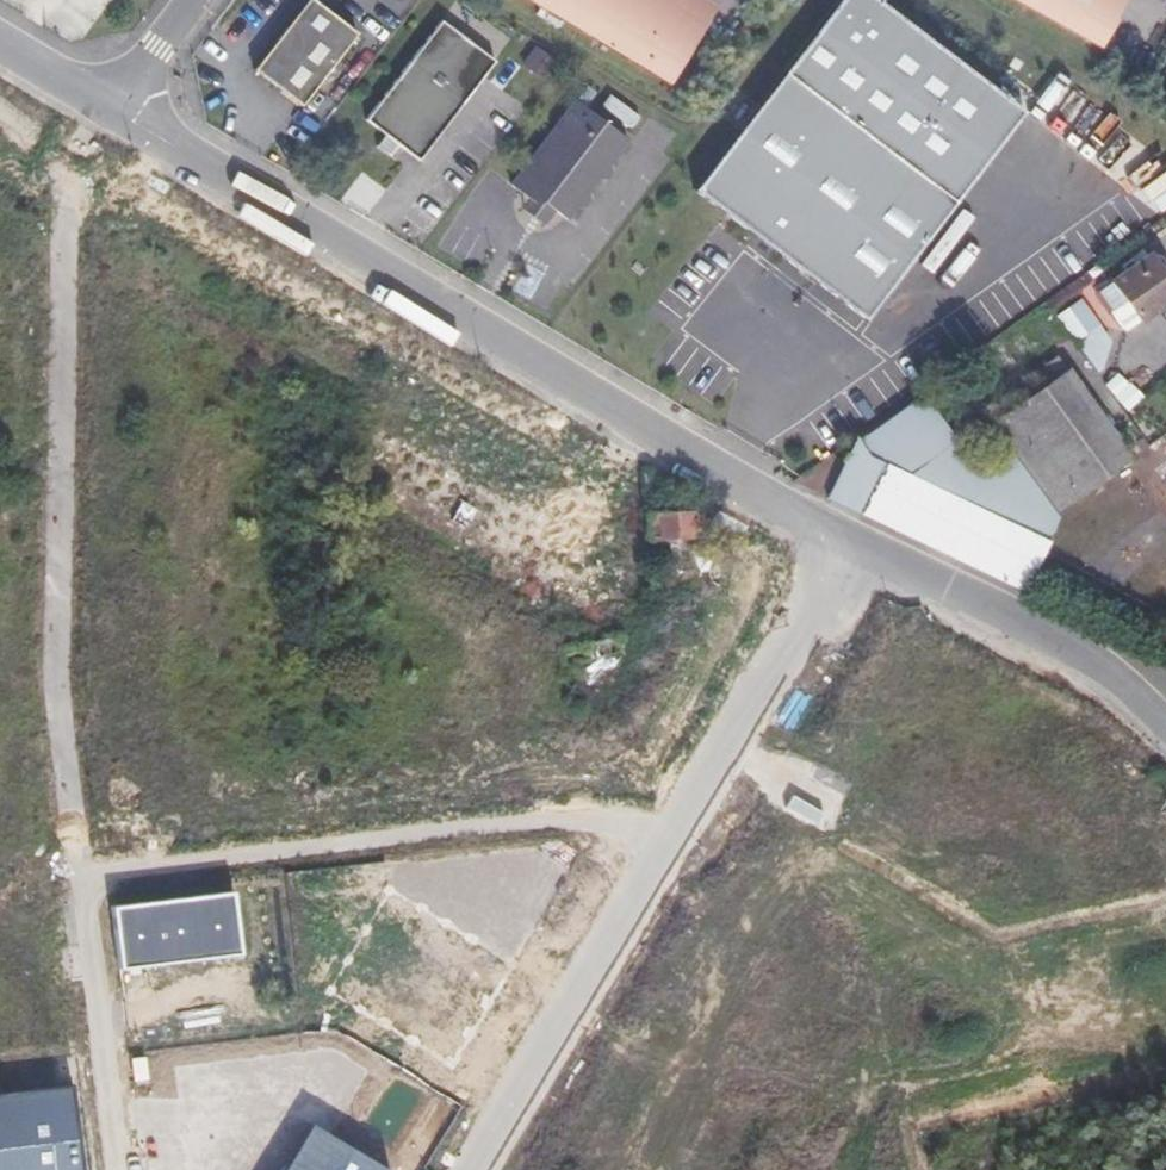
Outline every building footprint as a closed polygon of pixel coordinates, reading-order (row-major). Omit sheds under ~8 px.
[(313,0),(306,0),(253,69),(300,106),(356,33),(313,0)] [(643,67),(682,0),(528,0),(643,67)] [(643,67),(666,81),(714,0),(682,0),(643,67)] [(697,194),(870,323),(1027,113),(879,0),(845,0),(697,194)] [(1089,41),(1111,0),(1014,0),(1089,41)] [(1089,41),(1098,46),(1124,0),(1111,0),(1089,41)] [(494,60),(440,20),(365,119),(418,160),(494,60)] [(572,98),(508,183),(524,195),(531,200),(539,199),(552,208),(564,217),(574,205),(580,204),(587,196),(586,189),(595,177),(602,176),(608,168),(607,162),(625,138),(572,98)] [(531,200),(524,195),(512,210),(537,228),(552,208),(539,199),(531,200)] [(1111,311),(1124,330),(1140,319),(1165,301),(1165,278),(1150,256),(1112,281),(1126,300),(1111,311)] [(1097,292),(1111,311),(1126,300),(1112,281),(1097,292)] [(1003,331),(1026,314),(1005,285),(981,302),(1003,331)] [(1040,389),(1067,370),(1057,357),(1031,376),(1032,377),(1040,389)] [(918,392),(855,437),(827,495),(826,497),(1023,591),(1052,531),(1038,525),(1130,457),(1067,370),(1040,389),(1019,405),(991,425),(1010,452),(987,469),(956,442),(936,415),(922,396),(918,392)] [(953,373),(922,396),(936,415),(967,392),(953,373)] [(1019,405),(1040,389),(1032,377),(1010,393),(1019,405)] [(855,437),(796,479),(808,485),(827,495),(855,437)] [(808,485),(796,479),(793,481),(826,497),(827,495),(808,485)] [(684,511),(644,510),(644,541),(694,541),(695,517),(685,517),(684,511)] [(231,891),(110,905),(118,967),(238,953),(231,891)] [(0,1089),(0,1169),(81,1169),(68,1079),(0,1089)] [(308,1125),(281,1169),(385,1169),(308,1125)]
